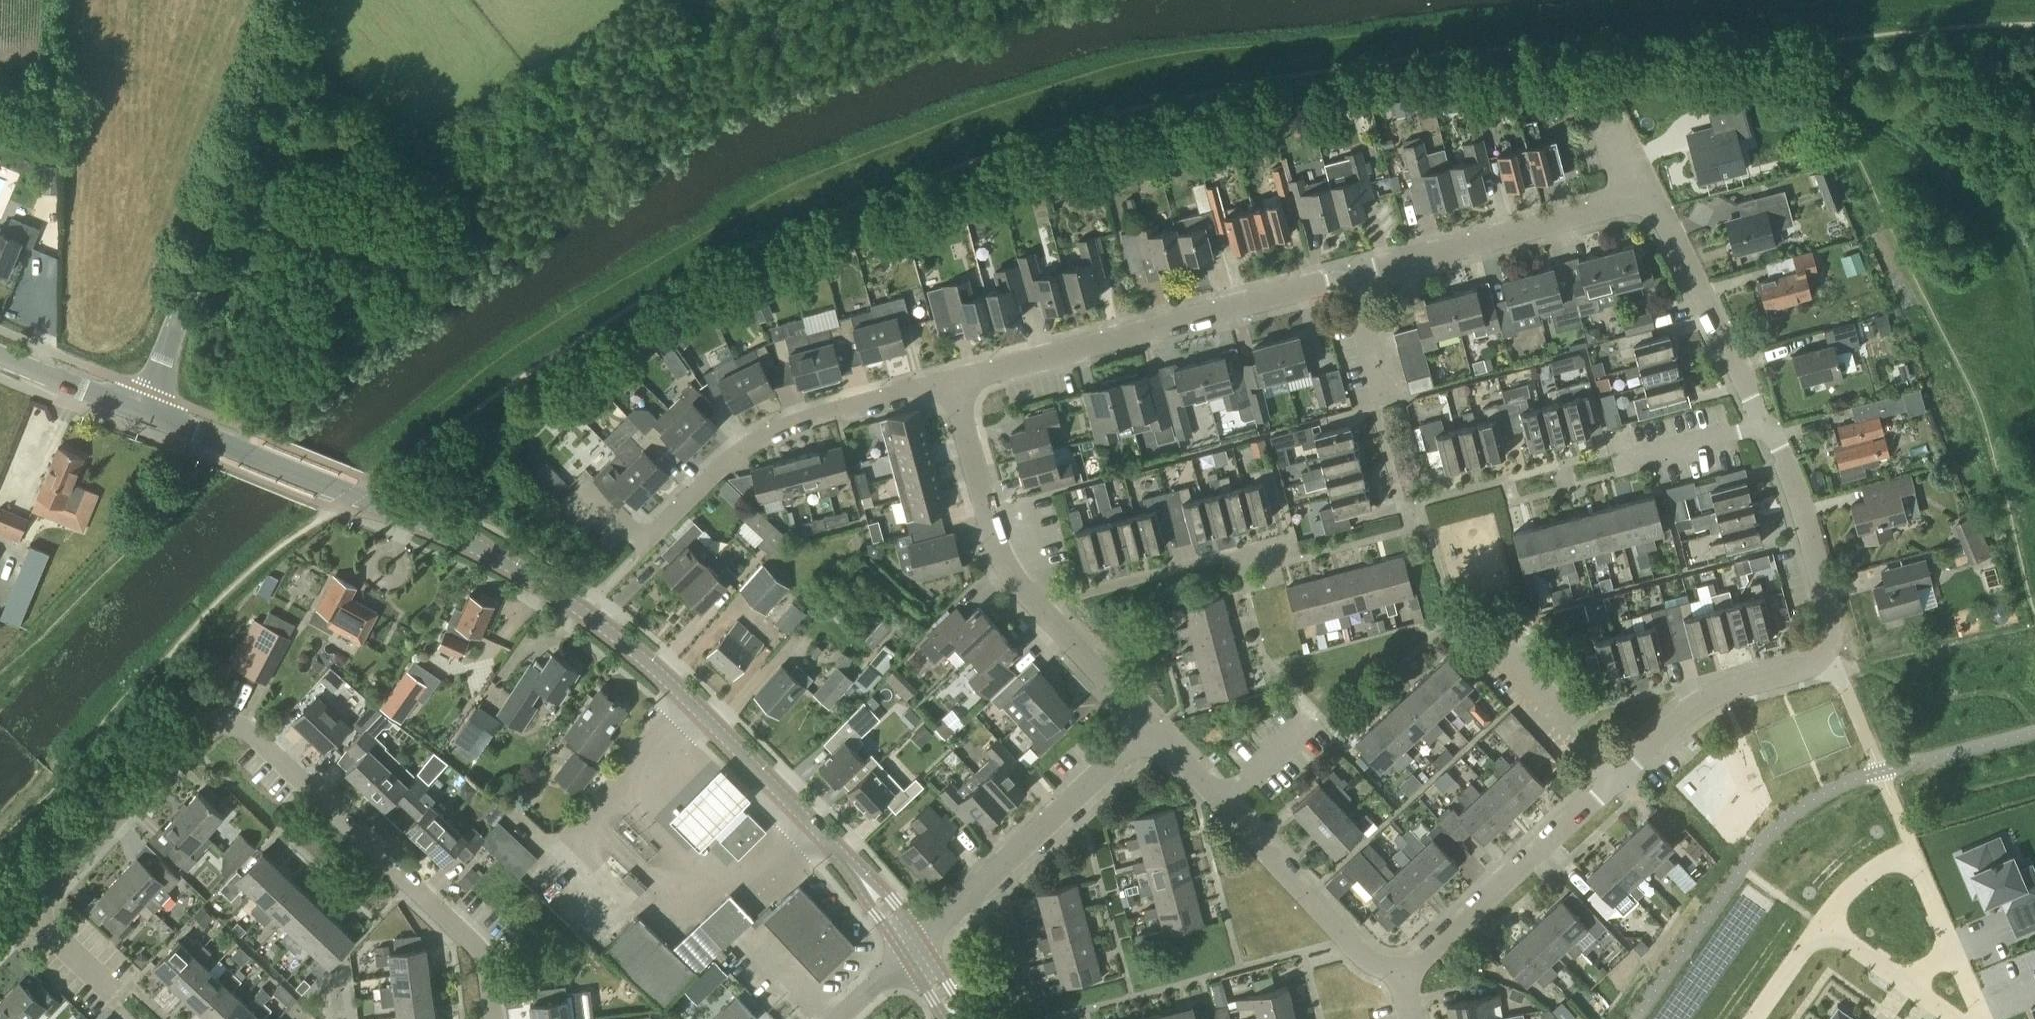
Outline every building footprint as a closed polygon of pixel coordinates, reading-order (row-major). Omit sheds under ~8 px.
[(1716,144),(1691,151),(1699,182),(1744,170),(1736,139),(1732,124),(1729,110),(1709,115),(1712,129),(1716,144)] [(1449,167),(1458,201),(1485,194),(1479,172),(1491,169),(1479,123),(1471,126),(1475,141),(1462,144),(1466,162),(1449,167)] [(1449,167),(1444,149),(1427,154),(1423,141),(1419,137),(1405,141),(1402,147),(1406,161),(1386,167),(1393,192),(1412,187),(1413,191),(1425,188),(1430,208),(1456,201),(1457,201),(1458,201),(1449,167)] [(1525,147),(1534,181),(1563,174),(1555,139),(1525,147)] [(1505,189),(1534,181),(1525,147),(1496,155),(1505,189)] [(1329,187),(1338,222),(1341,221),(1341,219),(1362,214),(1358,201),(1373,197),(1362,151),(1344,155),(1349,173),(1327,179),(1329,187)] [(1286,184),(1284,175),(1285,175),(1283,165),(1271,168),(1278,195),(1263,200),(1264,206),(1252,210),(1261,243),(1289,235),(1284,215),(1294,213),(1293,210),(1293,208),(1291,201),(1286,184)] [(1828,211),(1844,205),(1830,168),(1814,173),(1828,211)] [(1329,187),(1327,179),(1306,184),(1304,177),(1292,180),(1290,173),(1285,175),(1284,175),(1286,184),(1291,201),(1293,208),(1293,210),(1294,213),(1295,212),(1296,219),(1311,215),(1315,228),(1338,222),(1329,187)] [(1261,243),(1252,210),(1244,212),(1242,205),(1224,210),(1217,186),(1206,189),(1218,233),(1227,230),(1233,250),(1261,243)] [(1737,254),(1772,245),(1768,231),(1792,225),(1783,192),(1758,199),(1761,213),(1728,221),(1737,254)] [(1176,233),(1182,258),(1183,258),(1184,263),(1211,256),(1206,236),(1217,233),(1211,211),(1173,221),(1176,233)] [(40,229),(11,217),(4,235),(0,233),(0,272),(8,275),(21,242),(33,247),(40,229)] [(1182,258),(1176,233),(1160,238),(1156,225),(1121,234),(1131,272),(1144,268),(1141,257),(1151,255),(1154,265),(1182,258)] [(1061,271),(1070,306),(1097,299),(1093,280),(1105,277),(1094,236),(1077,241),(1083,265),(1061,271)] [(1605,253),(1614,289),(1642,282),(1633,246),(1605,253)] [(1764,308),(1811,296),(1804,271),(1815,269),(1811,251),(1791,256),(1795,272),(1757,282),(1764,308)] [(1044,313),(1070,306),(1061,271),(1041,276),(1035,252),(1017,257),(1019,264),(1018,264),(1026,295),(1028,295),(1029,299),(1039,297),(1044,313)] [(1597,293),(1614,289),(1605,253),(1577,260),(1582,277),(1569,280),(1570,282),(1572,289),(1576,304),(1579,315),(1580,316),(1596,311),(1599,307),(1597,300),(1598,300),(1597,293)] [(986,294),(985,294),(993,326),(994,326),(994,325),(1021,318),(1016,298),(1026,295),(1018,264),(992,271),(997,290),(985,293),(986,294)] [(1572,289),(1570,282),(1556,286),(1552,267),(1527,274),(1536,310),(1549,307),(1555,332),(1582,325),(1580,316),(1579,315),(1576,304),(1572,289)] [(1517,333),(1512,316),(1536,310),(1527,274),(1501,280),(1507,303),(1495,306),(1501,331),(1503,337),(1517,333)] [(993,326),(985,294),(974,297),(969,278),(924,290),(934,326),(962,319),(966,333),(993,326)] [(1449,295),(1458,330),(1473,327),(1475,337),(1501,331),(1495,306),(1494,302),(1480,306),(1476,288),(1449,295)] [(1420,339),(1423,350),(1423,351),(1439,348),(1436,336),(1458,330),(1449,295),(1427,301),(1431,318),(1415,322),(1417,328),(1420,339)] [(872,310),(884,355),(905,350),(900,329),(911,326),(903,297),(870,306),(871,310),(872,310)] [(881,356),(884,355),(872,310),(871,310),(838,319),(840,325),(841,325),(845,343),(857,340),(862,361),(865,360),(866,364),(869,365),(880,363),(882,359),(881,356)] [(1626,335),(1654,327),(1650,312),(1621,320),(1626,335)] [(811,346),(810,347),(802,349),(798,334),(806,332),(802,318),(779,324),(782,338),(773,340),(779,363),(792,360),(799,387),(802,386),(803,391),(821,386),(811,346)] [(1843,380),(1836,354),(1861,347),(1854,322),(1827,329),(1831,346),(1791,356),(1794,365),(1795,365),(1800,385),(1823,379),(1824,385),(1843,380)] [(845,343),(841,325),(840,325),(806,334),(810,347),(811,346),(821,386),(839,381),(838,376),(842,376),(836,354),(847,351),(845,343)] [(1396,346),(1420,339),(1417,328),(1393,334),(1396,346)] [(1637,365),(1674,355),(1668,335),(1654,339),(1651,329),(1617,338),(1622,358),(1635,354),(1637,365)] [(1301,347),(1298,337),(1276,342),(1284,377),(1308,371),(1306,364),(1313,362),(1309,345),(1301,347)] [(1399,356),(1423,350),(1420,339),(1396,346),(1399,356)] [(1264,382),(1284,377),(1276,342),(1253,348),(1257,361),(1241,366),(1250,399),(1251,403),(1255,422),(1270,418),(1263,390),(1265,390),(1264,382)] [(675,352),(669,343),(659,350),(656,351),(663,360),(675,352)] [(733,359),(754,401),(773,392),(763,371),(775,365),(765,344),(733,359)] [(1426,362),(1423,351),(1423,350),(1399,356),(1402,368),(1426,362)] [(1643,385),(1679,376),(1674,355),(1637,365),(1625,368),(1628,378),(1640,375),(1643,385)] [(1225,376),(1219,357),(1198,362),(1207,396),(1222,392),(1226,410),(1251,403),(1250,399),(1242,371),(1225,376)] [(734,411),(754,401),(733,359),(703,374),(714,395),(724,390),(734,411)] [(1183,403),(1207,396),(1198,362),(1172,370),(1176,385),(1163,388),(1166,398),(1171,418),(1186,414),(1183,403)] [(1405,381),(1429,374),(1426,362),(1402,368),(1405,381)] [(1318,406),(1333,402),(1325,372),(1310,376),(1318,406)] [(1429,374),(1405,381),(1409,394),(1433,387),(1429,374)] [(1171,418),(1166,398),(1153,401),(1146,376),(1139,379),(1136,375),(1119,379),(1131,421),(1149,416),(1152,427),(1172,422),(1171,418)] [(1679,376),(1643,385),(1646,396),(1633,399),(1639,419),(1683,408),(1680,397),(1684,396),(1679,376)] [(1118,438),(1115,425),(1131,421),(1119,379),(1102,384),(1101,389),(1095,391),(1101,410),(1088,413),(1096,444),(1118,438)] [(1556,388),(1560,401),(1559,401),(1569,438),(1589,432),(1585,417),(1597,413),(1589,380),(1567,386),(1556,388)] [(676,417),(701,442),(716,426),(701,411),(709,402),(690,383),(681,393),(683,394),(668,409),(676,417)] [(1559,401),(1560,401),(1556,388),(1547,391),(1551,404),(1539,407),(1548,443),(1569,438),(1559,401)] [(1903,396),(1902,393),(1851,407),(1855,423),(1836,427),(1842,449),(1834,451),(1841,480),(1865,474),(1864,469),(1879,465),(1878,459),(1889,457),(1879,417),(1914,408),(1910,394),(1903,396)] [(1548,443),(1539,407),(1529,409),(1526,396),(1504,402),(1512,433),(1523,430),(1528,448),(1548,443)] [(1500,436),(1512,433),(1504,402),(1482,408),(1486,421),(1476,424),(1475,424),(1475,425),(1484,460),(1505,454),(1500,436)] [(644,432),(643,433),(661,451),(670,442),(685,457),(701,442),(676,417),(668,409),(658,419),(647,409),(634,409),(628,416),(644,432)] [(918,410),(879,421),(888,455),(927,445),(918,410)] [(1017,459),(1052,450),(1048,434),(1060,431),(1055,410),(1028,417),(1031,429),(1011,434),(1017,459)] [(1475,424),(1476,424),(1472,411),(1462,414),(1466,426),(1455,429),(1464,465),(1484,460),(1475,425),(1475,424)] [(1703,412),(1686,413),(1687,433),(1704,432),(1703,412)] [(643,433),(644,432),(628,416),(604,439),(615,450),(613,452),(616,455),(652,490),(668,474),(653,459),(661,451),(643,433)] [(1649,431),(1669,429),(1668,416),(1648,417),(1649,431)] [(1464,465),(1455,429),(1445,432),(1441,419),(1418,426),(1425,453),(1439,449),(1444,470),(1464,465)] [(1295,431),(1269,437),(1273,451),(1302,443),(1303,449),(1316,446),(1318,457),(1354,448),(1349,427),(1298,441),(1295,431)] [(894,478),(933,467),(927,445),(888,455),(894,478)] [(76,513),(86,489),(74,484),(85,458),(58,447),(37,497),(76,513)] [(818,451),(829,495),(839,492),(836,482),(849,478),(841,447),(819,453),(818,451)] [(1324,477),(1360,468),(1354,448),(1318,457),(1321,467),(1301,472),(1304,483),(1324,477)] [(1052,450),(1017,459),(1024,485),(1044,480),(1047,490),(1074,483),(1069,462),(1056,465),(1052,450)] [(820,497),(829,495),(818,451),(795,457),(804,490),(817,487),(820,497)] [(636,506),(652,490),(616,455),(592,478),(618,505),(626,497),(636,506)] [(792,493),(804,490),(795,457),(773,463),(782,496),(783,496),(785,505),(794,502),(792,493)] [(545,491),(560,477),(546,463),(531,477),(545,491)] [(759,502),(782,496),(773,463),(772,463),(772,465),(751,471),(756,492),(745,495),(748,504),(759,501),(759,502)] [(1242,488),(1251,521),(1256,519),(1257,522),(1272,518),(1269,506),(1280,503),(1270,465),(1250,470),(1253,485),(1242,488)] [(900,500),(939,490),(933,467),(894,478),(900,500)] [(1329,498),(1365,488),(1360,468),(1324,477),(1304,483),(1306,491),(1326,486),(1329,498)] [(858,487),(868,485),(865,471),(855,474),(858,487)] [(1233,535),(1218,479),(1216,473),(1207,475),(1213,496),(1202,499),(1211,531),(1217,530),(1217,532),(1231,529),(1233,535)] [(1887,524),(1904,520),(1897,495),(1915,490),(1911,474),(1861,487),(1865,501),(1851,505),(1857,531),(1860,530),(1864,544),(1891,537),(1887,524)] [(1251,521),(1242,488),(1232,491),(1228,477),(1218,479),(1233,535),(1247,532),(1245,522),(1251,521)] [(1714,510),(1751,501),(1745,480),(1718,487),(1717,480),(1693,486),(1699,509),(1713,505),(1714,510)] [(868,485),(858,487),(861,498),(871,496),(868,485)] [(1211,531),(1202,499),(1192,501),(1188,486),(1164,493),(1172,524),(1173,524),(1186,521),(1191,539),(1205,536),(1205,533),(1211,531)] [(1365,488),(1329,498),(1332,507),(1319,511),(1325,534),(1351,527),(1348,515),(1371,508),(1365,488)] [(919,531),(921,531),(921,530),(919,530),(916,519),(945,512),(939,490),(900,500),(908,532),(910,533),(910,534),(919,531)] [(1174,528),(1173,524),(1172,524),(1164,493),(1142,499),(1146,513),(1134,516),(1142,549),(1148,548),(1149,551),(1163,547),(1159,531),(1174,528)] [(1633,502),(1646,550),(1656,548),(1653,535),(1664,532),(1654,496),(1633,502)] [(1720,531),(1756,521),(1751,501),(1714,510),(1715,511),(1691,517),(1694,530),(1710,526),(1711,533),(1720,531)] [(1637,553),(1646,550),(1633,502),(1613,507),(1623,543),(1634,540),(1637,553)] [(1142,549),(1134,516),(1124,519),(1120,505),(1110,508),(1123,558),(1138,554),(1137,551),(1142,549)] [(28,519),(0,507),(0,535),(19,542),(28,519)] [(1612,546),(1623,543),(1613,507),(1593,512),(1606,562),(1616,560),(1612,546)] [(1110,561),(1123,558),(1110,508),(1101,510),(1105,524),(1094,527),(1102,560),(1109,558),(1110,561)] [(756,509),(744,520),(764,538),(758,544),(770,555),(787,537),(756,509)] [(1102,560),(1094,527),(1084,530),(1078,509),(1068,512),(1074,532),(1083,568),(1098,564),(1097,562),(1102,560)] [(835,515),(838,525),(849,522),(847,511),(835,515)] [(1597,565),(1606,562),(1593,512),(1573,518),(1582,554),(1594,551),(1597,565)] [(815,531),(838,525),(835,515),(812,521),(815,531)] [(1962,544),(1984,539),(1974,516),(1953,525),(1962,544)] [(1572,556),(1582,554),(1573,518),(1553,523),(1566,573),(1567,572),(1576,570),(1572,556)] [(1689,518),(1675,522),(1678,531),(1692,527),(1689,518)] [(705,566),(716,556),(697,537),(702,531),(692,521),(669,543),(678,553),(660,571),(679,591),(705,566)] [(803,534),(815,531),(812,521),(801,524),(803,534)] [(1756,521),(1720,531),(1723,542),(1710,545),(1712,555),(1761,542),(1756,521)] [(1557,575),(1566,573),(1553,523),(1533,528),(1542,564),(1553,561),(1557,575)] [(1533,528),(1512,534),(1525,583),(1536,581),(1532,567),(1542,564),(1533,528)] [(919,531),(910,534),(913,545),(910,545),(919,578),(959,568),(951,535),(924,542),(921,531),(919,531)] [(1984,539),(1962,544),(1970,564),(1991,555),(1984,539)] [(30,624),(54,551),(35,545),(11,618),(30,624)] [(1403,558),(1385,562),(1381,563),(1379,564),(1389,602),(1393,601),(1407,597),(1411,610),(1419,608),(1415,594),(1413,595),(1403,558)] [(1749,558),(1733,563),(1737,575),(1753,571),(1749,558)] [(1883,620),(1921,610),(1916,588),(1930,585),(1924,562),(1902,568),(1905,582),(1875,589),(1883,620)] [(1396,614),(1393,601),(1389,602),(1379,564),(1355,570),(1369,621),(1373,620),(1369,608),(1369,607),(1384,604),(1387,616),(1396,614)] [(705,566),(679,591),(699,611),(736,574),(727,565),(716,577),(705,566)] [(765,616),(789,588),(763,565),(739,592),(765,616)] [(1364,622),(1369,621),(1355,570),(1332,576),(1343,615),(1346,614),(1361,610),(1364,622)] [(1576,570),(1567,572),(1570,584),(1579,581),(1576,570)] [(1349,626),(1346,614),(1343,615),(1332,576),(1309,583),(1319,621),(1321,621),(1322,620),(1337,616),(1340,629),(1349,626)] [(350,599),(356,588),(337,577),(330,589),(327,587),(315,608),(316,609),(310,620),(331,632),(333,627),(361,642),(377,613),(350,599)] [(268,600),(274,587),(264,582),(258,594),(268,600)] [(1711,647),(1731,642),(1716,582),(1707,584),(1713,608),(1702,611),(1711,647)] [(1752,637),(1742,601),(1733,603),(1729,590),(1719,593),(1716,582),(1731,642),(1752,637)] [(1742,601),(1752,637),(1772,632),(1760,582),(1750,585),(1754,598),(1742,601)] [(1293,587),(1291,588),(1285,589),(1295,627),(1314,622),(1317,635),(1324,633),(1326,633),(1322,620),(1319,621),(1309,583),(1293,587)] [(1550,594),(1553,604),(1553,606),(1574,600),(1573,598),(1571,588),(1550,594)] [(1528,596),(1532,610),(1541,608),(1537,593),(1528,596)] [(481,636),(494,606),(470,594),(462,612),(454,608),(437,647),(461,658),(472,632),(481,636)] [(1189,630),(1228,620),(1222,597),(1183,607),(1188,626),(1176,629),(1179,638),(1190,635),(1189,630)] [(1556,627),(1587,619),(1582,600),(1551,609),(1556,627)] [(1711,647),(1702,611),(1692,614),(1689,601),(1640,614),(1644,626),(1633,629),(1643,666),(1663,661),(1659,643),(1686,636),(1690,653),(1711,647)] [(971,654),(998,630),(978,608),(967,618),(956,606),(927,634),(948,656),(954,649),(965,660),(972,654),(971,654)] [(295,625),(269,611),(262,624),(253,619),(229,665),(266,685),(291,639),(288,638),(295,625)] [(1633,629),(1630,617),(1621,619),(1624,631),(1613,634),(1622,671),(1643,666),(1633,629)] [(873,649),(892,628),(882,620),(863,641),(873,649)] [(1194,649),(1182,652),(1185,661),(1196,658),(1195,654),(1234,644),(1228,620),(1189,630),(1190,635),(1194,649)] [(732,678),(762,644),(736,621),(706,654),(732,678)] [(1622,671),(1613,634),(1603,637),(1600,625),(1589,628),(1595,652),(1587,654),(1584,658),(1587,670),(1591,672),(1600,670),(1602,677),(1622,671)] [(971,654),(972,654),(983,666),(968,680),(987,701),(1010,680),(1000,668),(1016,653),(997,632),(998,631),(998,630),(971,654)] [(1324,633),(1317,635),(1319,642),(1317,643),(1319,648),(1327,646),(1324,633)] [(867,693),(892,664),(889,662),(896,653),(885,644),(854,681),(867,693)] [(1195,654),(1196,658),(1200,672),(1188,675),(1191,684),(1202,681),(1201,676),(1240,666),(1234,644),(1195,654)] [(925,653),(915,661),(925,673),(935,666),(925,653)] [(560,700),(579,671),(552,654),(541,671),(531,665),(498,716),(523,732),(538,708),(531,704),(541,688),(560,700)] [(1431,672),(1473,717),(1474,717),(1467,709),(1474,702),(1464,691),(1472,684),(1447,657),(1431,672)] [(424,703),(440,680),(414,661),(380,708),(401,724),(418,700),(424,703)] [(778,717),(805,687),(781,666),(754,696),(778,717)] [(829,709),(854,681),(837,666),(812,694),(829,709)] [(1202,681),(1206,695),(1194,698),(1197,707),(1211,704),(1210,700),(1246,690),(1240,666),(1201,676),(1202,681)] [(906,701),(917,690),(896,668),(885,679),(906,701)] [(333,692),(342,682),(330,670),(320,680),(333,692)] [(1027,716),(1054,691),(1036,672),(1017,690),(1010,681),(991,699),(1000,709),(1011,699),(1027,716)] [(1467,723),(1473,717),(1431,672),(1416,686),(1441,713),(1449,705),(1467,723)] [(1433,720),(1441,713),(1416,686),(1401,700),(1435,737),(1436,737),(1443,730),(1433,720)] [(613,739),(608,735),(627,710),(600,690),(582,714),(584,716),(569,736),(570,737),(565,743),(574,750),(554,776),(578,795),(598,769),(590,762),(593,758),(597,761),(613,739)] [(1054,691),(1027,716),(1043,733),(1030,744),(1039,754),(1060,734),(1053,726),(1071,710),(1054,691)] [(325,753),(348,728),(317,698),(293,723),(325,753)] [(1429,744),(1435,737),(1401,700),(1385,714),(1410,741),(1419,733),(1429,744)] [(848,789),(878,761),(873,755),(865,762),(855,751),(865,742),(860,737),(880,719),(864,701),(824,743),(832,752),(817,765),(837,786),(841,782),(848,789)] [(361,734),(381,713),(372,704),(352,725),(361,734)] [(916,727),(923,720),(908,704),(901,711),(916,727)] [(1501,738),(1519,721),(1510,711),(1492,729),(1501,738)] [(1485,714),(1479,721),(1484,727),(1493,719),(1487,712),(1485,714)] [(386,768),(375,757),(387,745),(379,737),(392,722),(381,713),(361,734),(345,749),(357,760),(346,772),(365,790),(386,768)] [(481,751),(500,724),(484,713),(465,740),(481,751)] [(1410,741),(1385,714),(1370,728),(1405,766),(1413,758),(1403,748),(1410,741)] [(944,740),(955,730),(944,717),(933,728),(944,740)] [(1509,747),(1528,730),(1519,721),(1501,738),(1509,747)] [(1026,723),(1013,736),(1024,747),(1037,734),(1026,723)] [(1399,772),(1405,766),(1370,728),(1354,743),(1379,770),(1388,761),(1399,772)] [(1443,730),(1436,737),(1443,744),(1450,738),(1443,730)] [(1516,756),(1535,738),(1528,730),(1509,747),(1516,756)] [(1523,764),(1542,746),(1535,738),(1516,756),(1518,757),(1523,764)] [(974,774),(1005,808),(1024,790),(1004,768),(1014,758),(997,740),(984,752),(990,759),(974,774)] [(1532,773),(1551,755),(1542,746),(1523,764),(1532,773)] [(953,771),(966,757),(959,751),(946,765),(953,771)] [(1355,760),(1365,770),(1373,763),(1363,752),(1355,760)] [(1523,764),(1518,757),(1510,764),(1501,755),(1493,762),(1528,800),(1544,786),(1540,782),(1532,773),(1523,764)] [(1532,773),(1540,782),(1559,764),(1551,755),(1532,773)] [(407,808),(431,782),(448,763),(438,756),(421,777),(417,773),(414,775),(396,758),(386,768),(365,790),(385,809),(396,798),(407,808)] [(878,761),(848,789),(846,791),(870,816),(884,802),(895,813),(924,786),(916,778),(904,789),(878,761)] [(1513,814),(1528,800),(1493,762),(1487,768),(1496,778),(1487,786),(1513,814)] [(721,764),(673,812),(701,841),(714,828),(723,837),(751,809),(742,800),(749,793),(721,764)] [(1423,784),(1429,778),(1422,771),(1416,777),(1422,783),(1423,784)] [(986,826),(1005,808),(974,774),(957,790),(950,783),(938,794),(957,813),(966,804),(986,826)] [(425,846),(447,823),(429,805),(442,792),(431,782),(407,808),(417,817),(406,828),(425,846)] [(1306,825),(1344,790),(1337,783),(1326,794),(1318,785),(1291,810),(1306,825)] [(1513,814),(1487,786),(1479,793),(1470,783),(1463,790),(1472,799),(1498,828),(1513,814)] [(1320,841),(1347,816),(1340,809),(1351,798),(1344,790),(1306,825),(1320,841)] [(1482,842),(1498,828),(1472,799),(1463,790),(1456,796),(1465,806),(1458,812),(1453,807),(1450,810),(1448,807),(1437,816),(1440,820),(1439,821),(1459,842),(1472,831),(1482,842)] [(204,834),(205,833),(223,815),(198,792),(180,811),(204,834)] [(927,882),(954,856),(931,831),(941,821),(927,807),(910,822),(920,833),(900,852),(927,882)] [(1139,843),(1178,833),(1172,809),(1133,819),(1138,838),(1125,841),(1128,850),(1140,847),(1139,843)] [(204,834),(180,811),(162,830),(176,843),(168,852),(188,871),(198,861),(192,856),(200,848),(205,848),(212,840),(205,833),(204,834)] [(1334,856),(1361,832),(1373,821),(1366,813),(1354,824),(1347,816),(1320,841),(1334,856)] [(764,831),(747,814),(721,840),(738,857),(764,831)] [(482,844),(499,860),(500,859),(519,878),(538,858),(499,820),(485,839),(482,844)] [(1631,835),(1666,872),(1678,884),(1686,877),(1665,854),(1672,847),(1647,820),(1631,835)] [(1378,827),(1373,821),(1361,832),(1367,837),(1378,827)] [(1432,838),(1424,845),(1409,828),(1401,836),(1406,841),(1442,880),(1458,866),(1447,854),(1459,842),(1439,821),(1427,832),(1432,838)] [(482,844),(485,839),(473,827),(462,838),(447,823),(425,846),(443,864),(454,853),(481,879),(499,860),(482,844)] [(1145,866),(1184,856),(1178,833),(1139,843),(1140,847),(1144,861),(1131,864),(1134,873),(1146,870),(1145,866)] [(240,867),(256,849),(240,834),(224,851),(240,867)] [(1660,878),(1666,872),(1631,835),(1616,849),(1641,875),(1650,867),(1660,878)] [(1401,866),(1427,894),(1442,880),(1406,841),(1399,847),(1410,858),(1402,865),(1401,866)] [(1959,854),(1972,887),(1979,884),(1985,899),(2001,892),(2007,905),(2026,898),(2032,914),(2034,912),(2034,879),(2032,872),(2018,878),(2009,857),(1993,863),(1985,843),(1959,854)] [(1634,882),(1641,875),(1616,849),(1601,863),(1636,900),(1644,893),(1634,882)] [(1427,894),(1401,866),(1394,873),(1379,857),(1372,863),(1360,851),(1360,852),(1412,908),(1427,894)] [(1396,923),(1412,908),(1360,852),(1341,870),(1353,883),(1356,879),(1382,907),(1374,914),(1385,927),(1393,919),(1396,923)] [(253,894),(278,868),(263,853),(242,875),(237,870),(219,889),(231,901),(245,886),(253,894)] [(137,856),(118,877),(154,912),(161,904),(150,893),(159,883),(168,892),(180,880),(159,860),(150,869),(137,856)] [(1151,889),(1190,879),(1184,856),(1145,866),(1146,870),(1150,884),(1137,887),(1140,896),(1152,893),(1151,889)] [(1630,906),(1636,900),(1601,863),(1586,878),(1597,889),(1587,898),(1606,918),(1617,908),(1622,913),(1630,906)] [(258,919),(293,882),(278,868),(253,894),(261,902),(251,912),(258,919)] [(147,919),(154,912),(118,877),(98,897),(110,909),(101,918),(121,938),(134,925),(126,918),(136,908),(147,919)] [(1157,912),(1196,902),(1190,879),(1151,889),(1152,893),(1156,907),(1143,911),(1146,919),(1158,916),(1157,912)] [(283,923),(308,896),(293,882),(258,919),(265,926),(275,915),(283,923)] [(1044,919),(1082,908),(1076,884),(1037,895),(1042,913),(1030,916),(1032,926),(1045,922),(1044,919)] [(819,978),(855,945),(799,885),(763,918),(819,978)] [(722,947),(752,919),(729,895),(700,923),(722,947)] [(288,947),(323,911),(308,896),(283,923),(290,930),(281,940),(288,947)] [(1545,915),(1590,963),(1590,962),(1591,963),(1599,956),(1579,934),(1586,928),(1595,938),(1606,927),(1583,903),(1572,914),(1560,901),(1545,915)] [(1157,912),(1158,916),(1162,931),(1149,934),(1152,942),(1165,939),(1164,936),(1202,926),(1196,902),(1157,912)] [(205,927),(214,918),(202,907),(193,916),(205,927)] [(1050,942),(1089,931),(1082,908),(1044,919),(1045,922),(1048,936),(1040,939),(1040,936),(1022,941),(1024,949),(1038,945),(1039,948),(1051,945),(1050,942)] [(312,951),(338,925),(323,911),(288,947),(295,954),(305,944),(312,951)] [(662,1008),(696,972),(637,915),(603,952),(662,1008)] [(1584,969),(1590,963),(1545,915),(1530,929),(1555,956),(1564,947),(1584,969)] [(240,936),(246,930),(232,916),(226,923),(240,936)] [(338,925),(312,951),(321,959),(311,969),(318,976),(353,940),(338,925)] [(1548,963),(1555,956),(1530,929),(1515,943),(1550,980),(1558,973),(1548,963)] [(1056,965),(1095,954),(1089,931),(1050,942),(1051,945),(1055,960),(1043,963),(1045,971),(1057,968),(1056,965)] [(169,982),(204,945),(197,938),(187,949),(178,941),(153,967),(169,982)] [(1544,986),(1550,980),(1515,943),(1500,957),(1525,984),(1534,976),(1544,986)] [(184,996),(209,970),(201,962),(211,952),(204,945),(169,982),(184,996)] [(391,976),(427,971),(424,949),(388,954),(375,956),(377,966),(390,964),(391,976)] [(289,954),(279,965),(297,980),(307,969),(289,954)] [(1056,965),(1057,968),(1061,982),(1049,986),(1051,995),(1065,991),(1064,988),(1101,978),(1095,954),(1056,965)] [(715,960),(700,975),(713,989),(728,974),(715,960)] [(199,1011),(239,969),(232,962),(217,977),(209,970),(184,996),(199,1011)] [(239,999),(231,991),(242,981),(234,974),(239,969),(199,1011),(208,1018),(220,1018),(239,999)] [(381,998),(430,991),(427,971),(391,976),(392,986),(379,987),(381,998)] [(21,1018),(34,1018),(33,1018),(43,1007),(50,1014),(60,1004),(38,984),(30,992),(20,982),(2,1001),(21,1018)] [(239,999),(220,1018),(248,1018),(264,1002),(271,995),(262,987),(256,995),(257,996),(247,1006),(239,999)] [(1258,1018),(1293,1010),(1287,987),(1236,1001),(1238,1010),(1254,1005),(1258,1018)] [(593,1018),(589,989),(565,993),(566,1000),(530,1005),(532,1018),(589,1018),(593,1018)] [(759,1009),(769,1018),(807,1018),(778,990),(759,1009)] [(396,1017),(432,1012),(430,991),(381,998),(382,1007),(395,1005),(396,1017)] [(1482,1008),(1499,1005),(1498,995),(1447,1004),(1450,1018),(1484,1018),(1482,1008)] [(736,996),(712,1018),(749,1018),(753,1016),(756,1018),(757,1018),(736,996)] [(2,1001),(0,1003),(0,1018),(21,1018),(2,1001)] [(272,1009),(264,1002),(248,1018),(262,1018),(272,1009)] [(1850,1016),(1851,1014),(1837,1004),(1830,1014),(1832,1016),(1829,1018),(1854,1018),(1850,1016)] [(1227,1005),(1212,1008),(1215,1018),(1230,1018),(1227,1005)] [(1206,1006),(1193,1010),(1192,1007),(1170,1013),(1172,1018),(1210,1018),(1206,1006)] [(1549,1009),(1542,1011),(1544,1018),(1558,1018),(1549,1009)] [(1293,1010),(1258,1018),(1295,1018),(1293,1010)]
